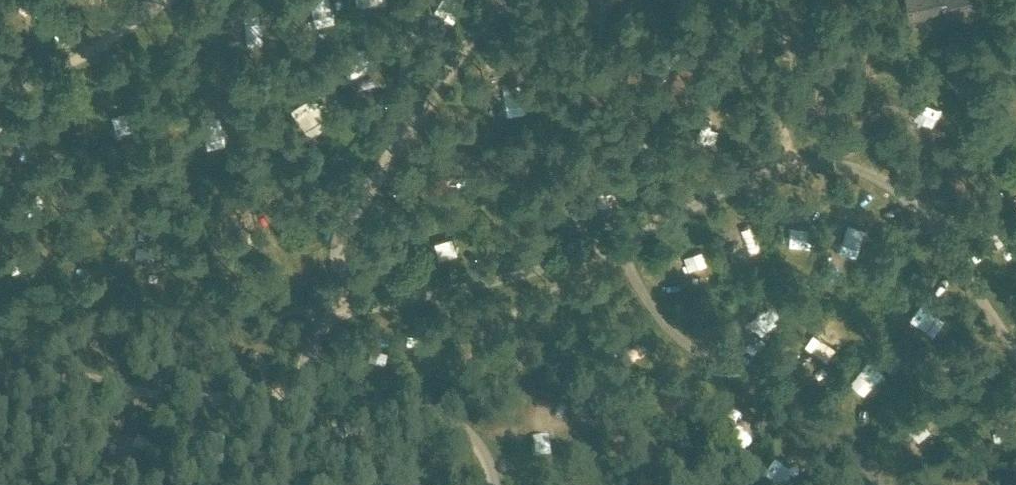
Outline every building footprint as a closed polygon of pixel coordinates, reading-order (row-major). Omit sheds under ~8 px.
[(942,329),(966,316),(952,290),(928,303),(942,329)] [(877,344),(873,361),(892,365),(896,348),(877,344)] [(921,430),(932,418),(920,406),(908,418),(921,430)]
